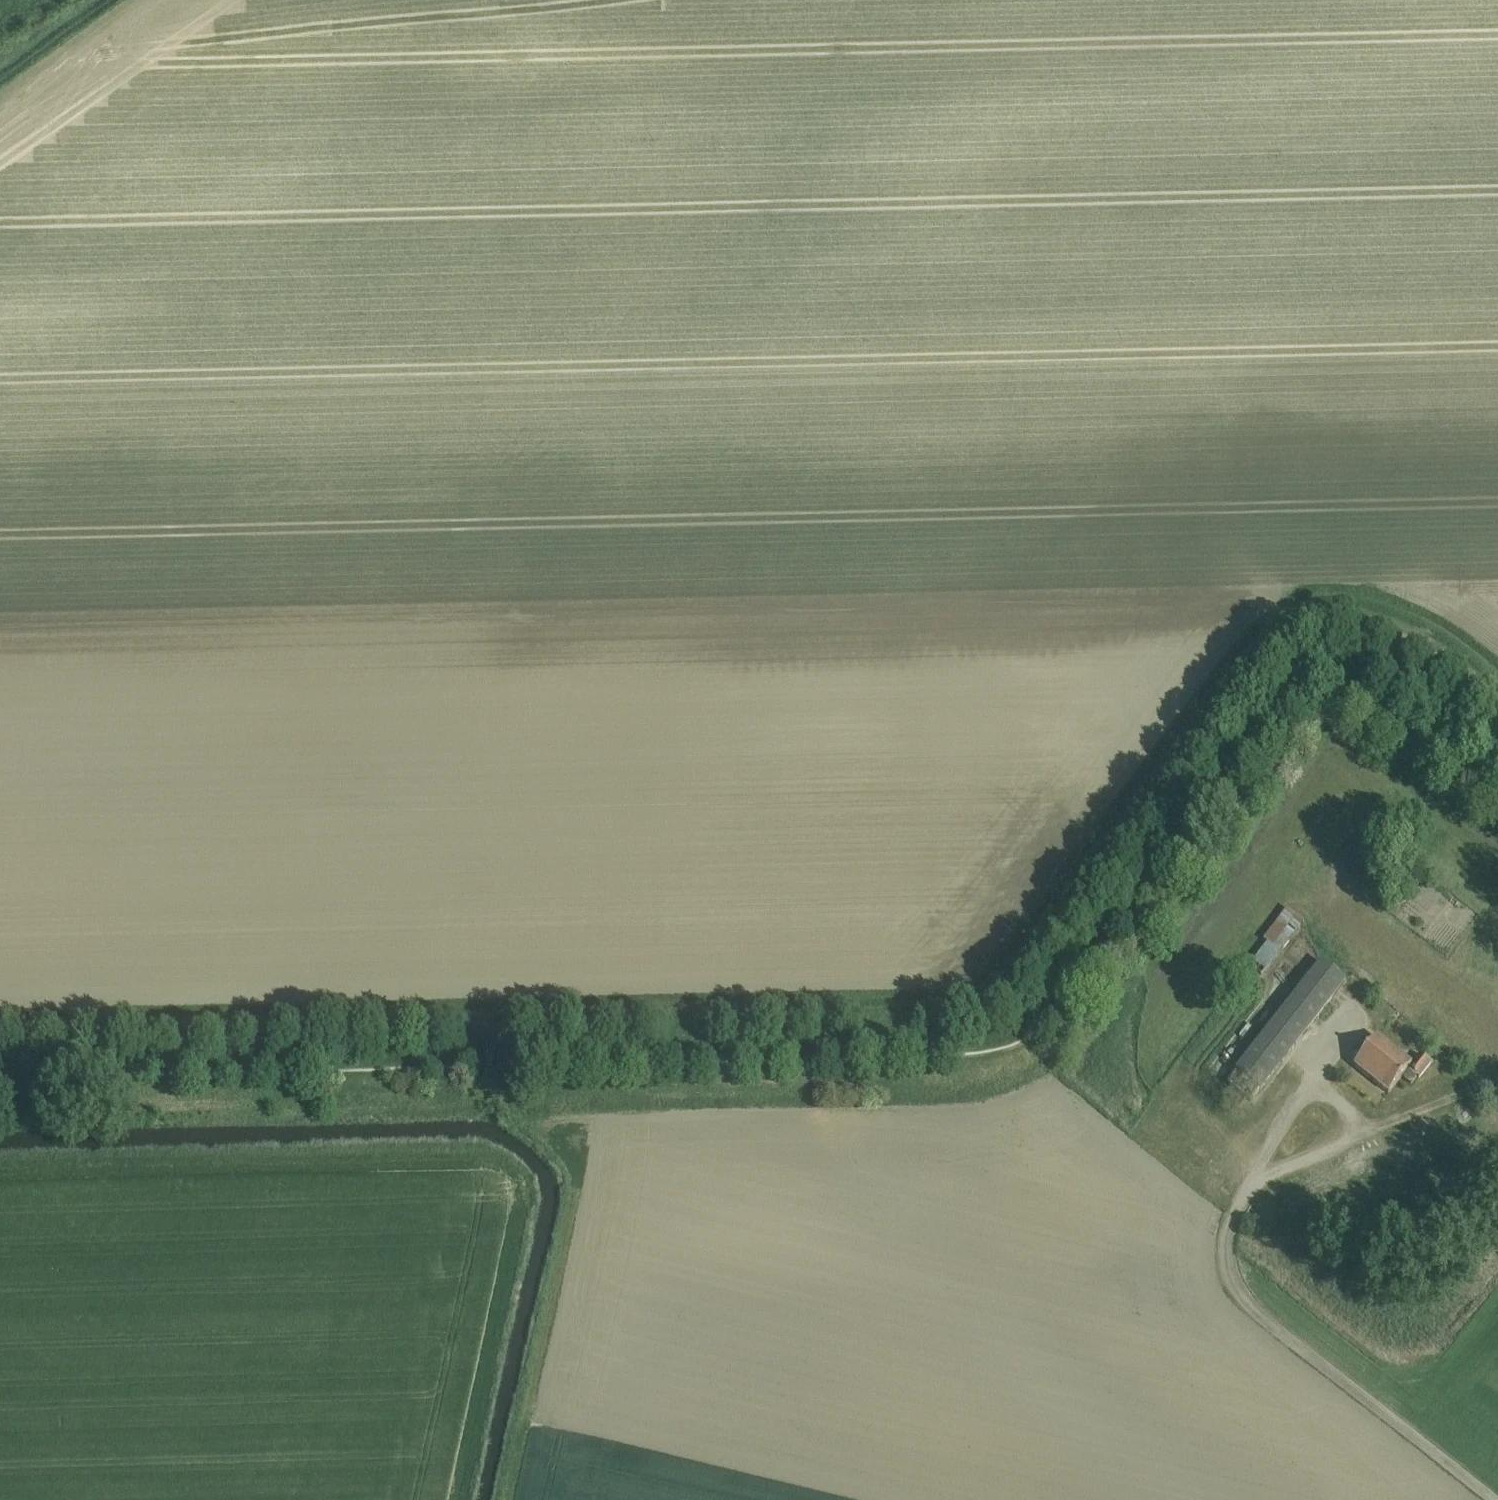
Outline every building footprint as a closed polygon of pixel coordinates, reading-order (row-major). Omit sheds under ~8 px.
[(1268,945),(1250,968),(1262,978),(1304,924),(1288,911),(1264,941),(1268,945)] [(1237,1069),(1262,1088),(1345,981),(1320,963),(1237,1069)] [(1420,1077),(1430,1065),(1418,1055),(1410,1065),(1378,1038),(1354,1066),(1388,1094),(1401,1078),(1410,1086),(1419,1075),(1420,1077)]
